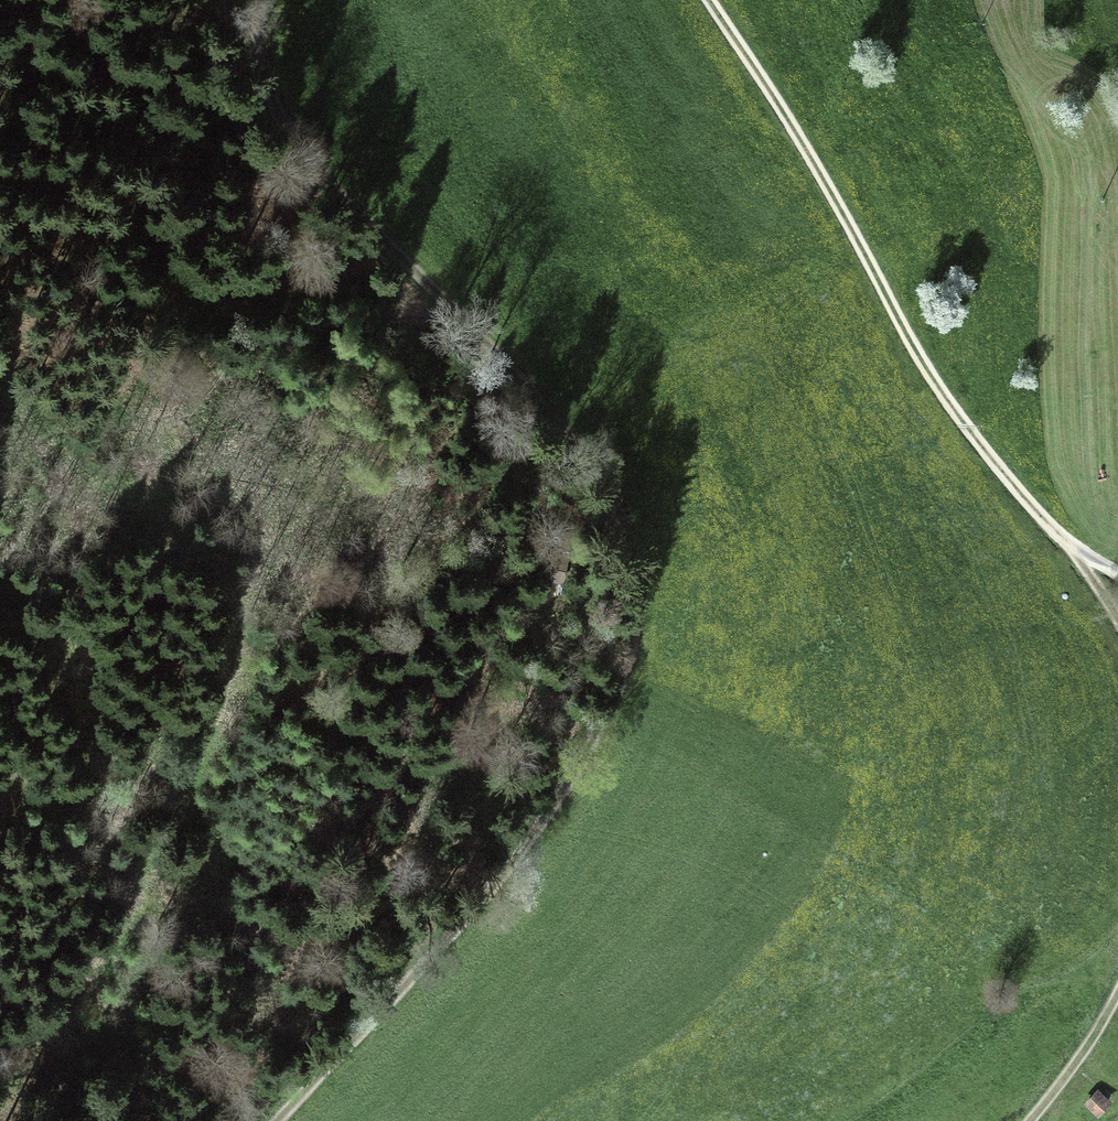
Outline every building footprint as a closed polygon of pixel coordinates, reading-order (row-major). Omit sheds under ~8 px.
[(1106,1102),(1095,1092),(1085,1104),(1096,1114),(1106,1102)]
